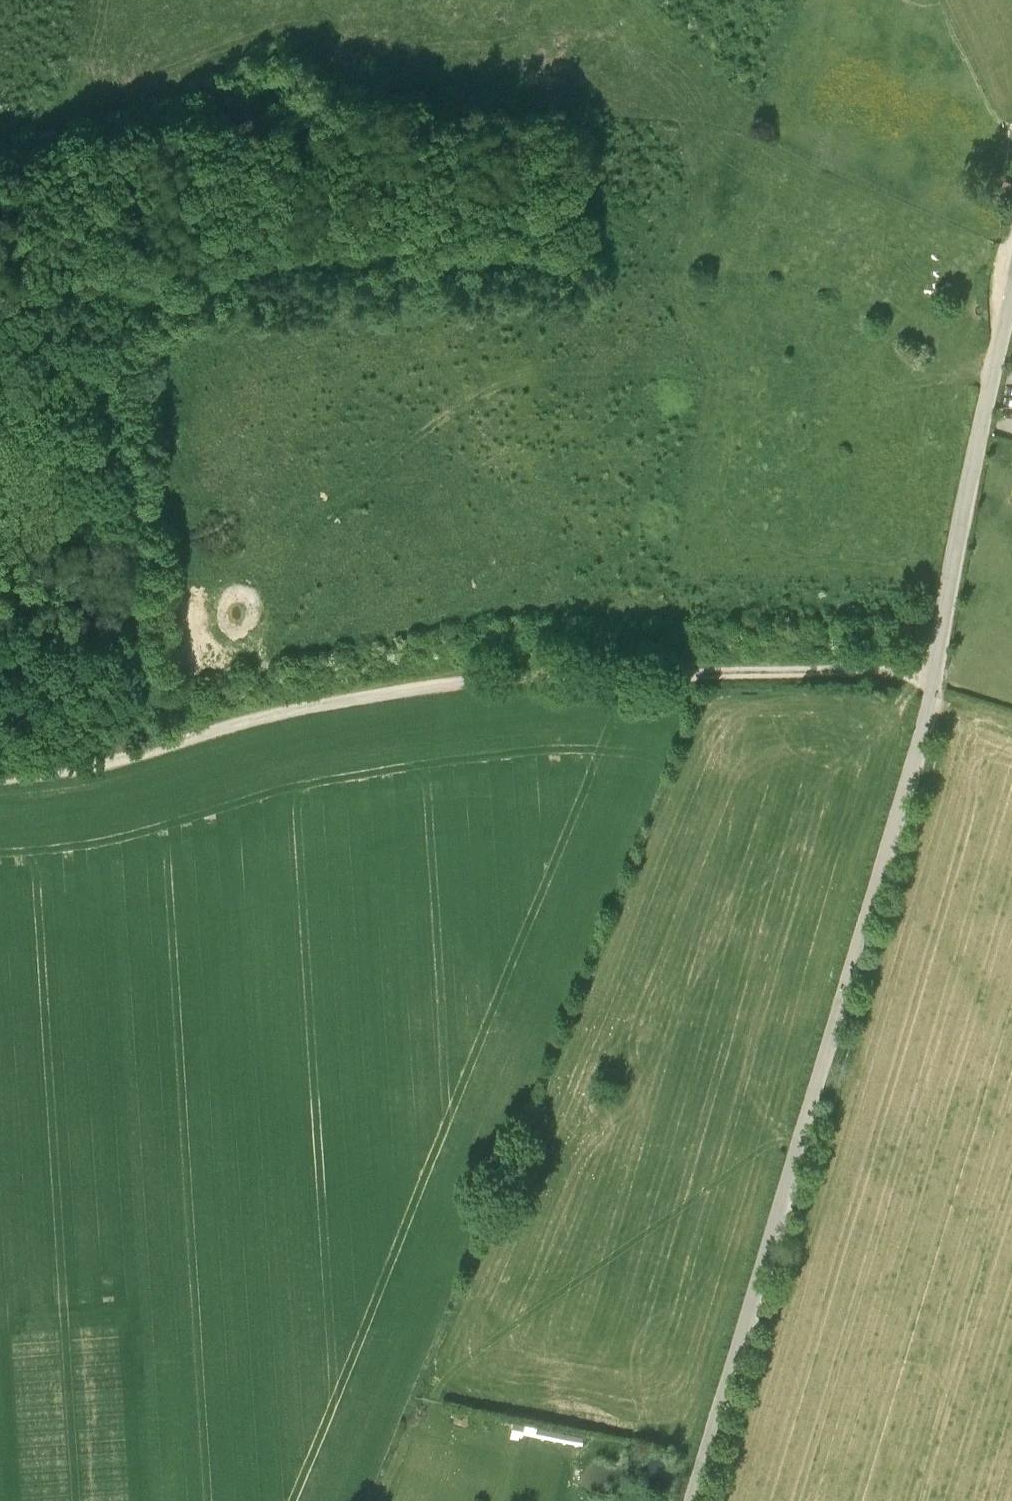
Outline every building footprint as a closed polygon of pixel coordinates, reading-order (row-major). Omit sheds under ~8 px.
[(525,1431),(526,1424),(513,1421),(511,1432),(524,1434),(525,1431)] [(533,1424),(531,1436),(582,1446),(584,1435),(533,1424)]
